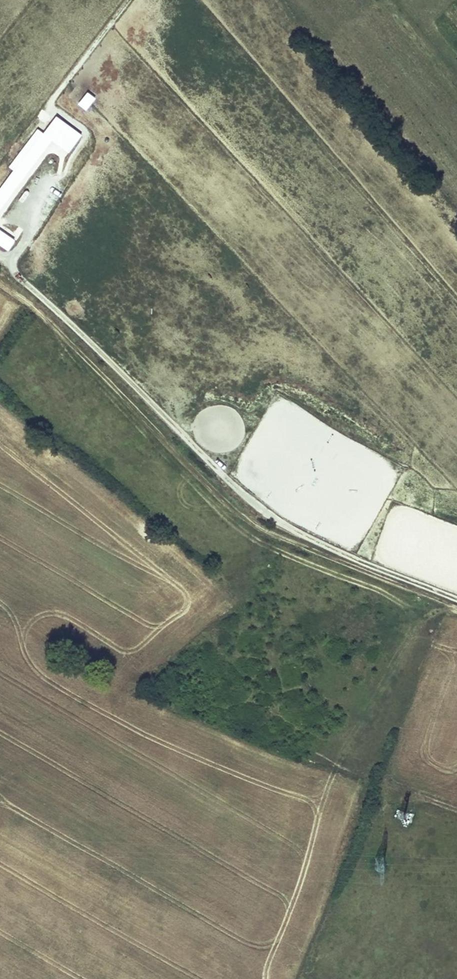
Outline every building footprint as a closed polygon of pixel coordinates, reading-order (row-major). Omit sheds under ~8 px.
[(456,592),(456,527),(455,526),(456,533),(453,543),(452,538),(450,545),(442,546),(445,537),(442,536),(441,531),(436,545),(421,549),(420,543),(411,545),(409,539),(400,535),(390,538),(392,548),(394,555),(389,568),(456,592)] [(400,811),(397,818),(406,822),(409,815),(400,811)] [(375,869),(385,870),(386,857),(376,857),(375,869)]
